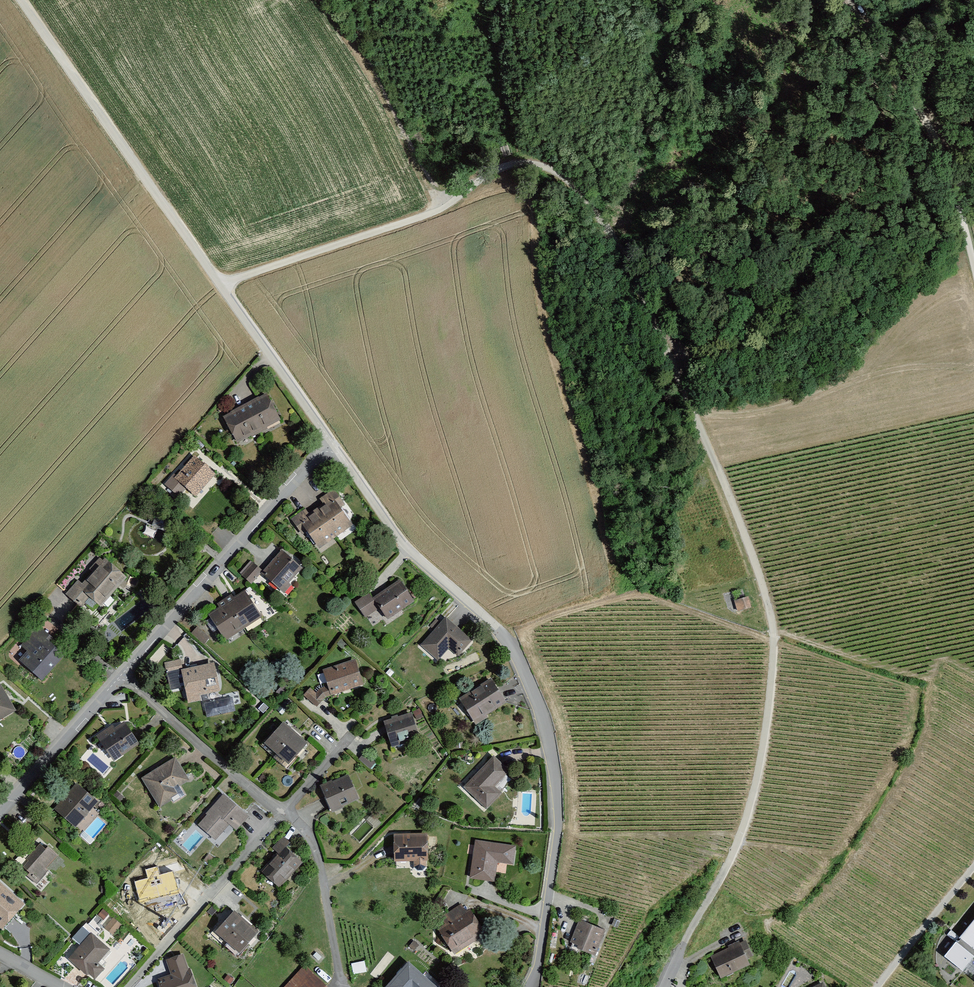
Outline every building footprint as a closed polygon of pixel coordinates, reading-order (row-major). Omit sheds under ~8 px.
[(277,426),(263,401),(219,424),(232,449),(277,426)] [(213,476),(192,458),(173,480),(171,478),(164,486),(178,498),(185,491),(193,498),(213,476)] [(349,528),(331,503),(315,514),(333,539),(349,528)] [(317,550),(333,539),(315,514),(299,526),(317,550)] [(298,570),(280,554),(261,576),(280,592),(298,570)] [(122,580),(103,563),(81,587),(77,583),(65,597),(78,609),(88,598),(98,607),(122,580)] [(411,603),(397,583),(371,601),(386,621),(411,603)] [(258,618),(242,594),(232,601),(229,596),(221,601),(240,630),(258,618)] [(735,600),(738,611),(753,607),(750,596),(735,600)] [(222,642),(240,630),(221,601),(214,606),(217,611),(207,618),(222,642)] [(469,643),(443,621),(420,648),(436,663),(447,650),(456,658),(469,643)] [(40,682),(62,657),(50,646),(53,642),(37,628),(19,649),(25,654),(17,662),(40,682)] [(181,659),(165,661),(166,672),(182,670),(181,659)] [(366,690),(359,665),(325,675),(333,701),(366,690)] [(220,692),(215,667),(182,674),(188,699),(220,692)] [(180,671),(168,673),(171,690),(182,687),(180,671)] [(504,704),(490,682),(459,701),(474,723),(504,704)] [(0,692),(0,720),(12,713),(0,692)] [(417,738),(410,716),(381,725),(388,747),(417,738)] [(136,746),(121,725),(112,731),(110,727),(94,739),(111,763),(136,746)] [(262,746),(274,756),(292,736),(280,726),(262,746)] [(292,736),(274,756),(286,767),(304,746),(292,736)] [(360,760),(372,767),(377,758),(365,751),(360,760)] [(507,773),(492,758),(462,789),(485,810),(499,796),(491,789),(507,773)] [(186,780),(174,760),(140,780),(157,810),(176,799),(171,789),(186,780)] [(358,803),(347,779),(321,791),(332,815),(358,803)] [(94,803),(75,786),(54,810),(73,827),(94,803)] [(245,819),(222,798),(196,827),(214,843),(228,827),(233,832),(245,819)] [(391,838),(392,863),(426,862),(426,837),(391,838)] [(511,866),(513,850),(475,844),(469,879),(492,883),(495,864),(511,866)] [(45,871),(57,858),(46,848),(43,851),(37,846),(18,867),(38,886),(49,875),(45,871)] [(277,889),(299,864),(282,850),(260,875),(277,889)] [(178,892),(174,873),(160,876),(158,868),(144,871),(146,879),(133,882),(137,901),(178,892)] [(25,907),(0,884),(0,927),(4,931),(25,907)] [(479,931),(464,906),(432,925),(448,950),(479,931)] [(256,935),(231,914),(213,935),(238,956),(256,935)] [(941,959),(973,985),(973,918),(941,959)] [(601,933),(578,924),(568,950),(591,959),(601,933)] [(109,949),(92,934),(70,958),(87,973),(88,972),(96,979),(105,969),(98,962),(109,949)] [(749,968),(737,945),(707,960),(719,983),(749,968)] [(184,957),(166,964),(171,979),(159,983),(160,986),(195,986),(184,957)] [(279,986),(328,986),(300,963),(279,986)] [(408,963),(387,986),(435,986),(408,963)]
